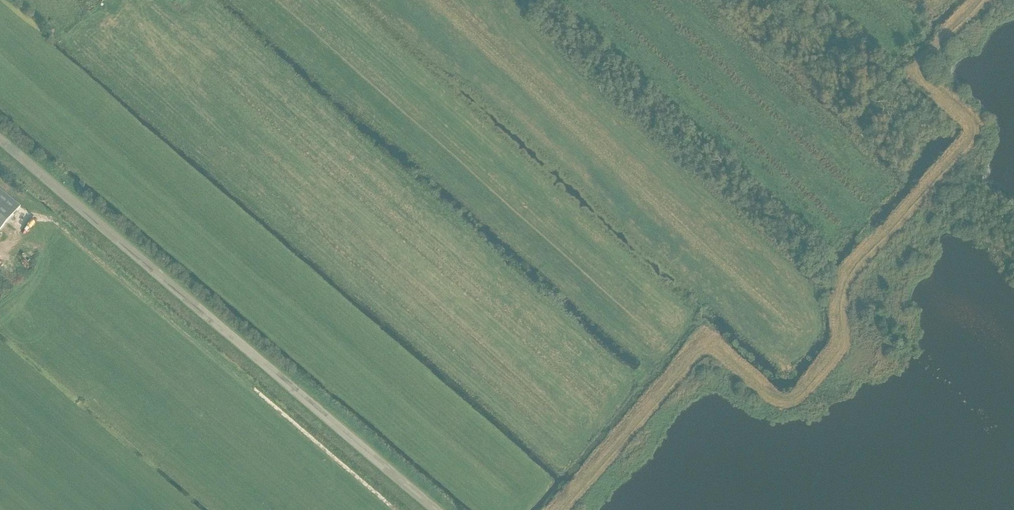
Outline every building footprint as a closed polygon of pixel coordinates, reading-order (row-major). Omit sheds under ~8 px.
[(20,207),(0,190),(0,231),(20,207)]
